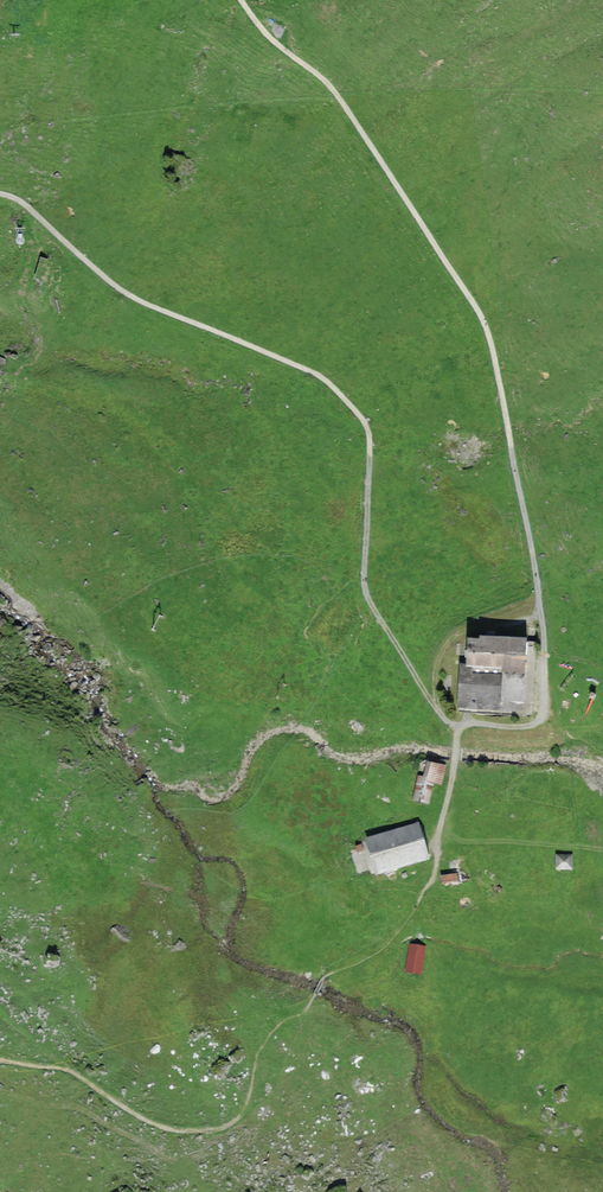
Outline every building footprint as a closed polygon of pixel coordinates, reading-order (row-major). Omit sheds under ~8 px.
[(531,638),(462,636),(461,706),(529,707),(531,638)] [(448,761),(419,756),(417,764),(410,798),(432,802),(437,779),(444,781),(448,761)] [(422,818),(364,835),(374,871),(433,855),(422,818)] [(575,850),(557,850),(557,865),(576,865),(575,850)] [(456,873),(441,875),(442,883),(457,881),(456,873)] [(423,947),(411,946),(408,970),(420,971),(423,947)]
